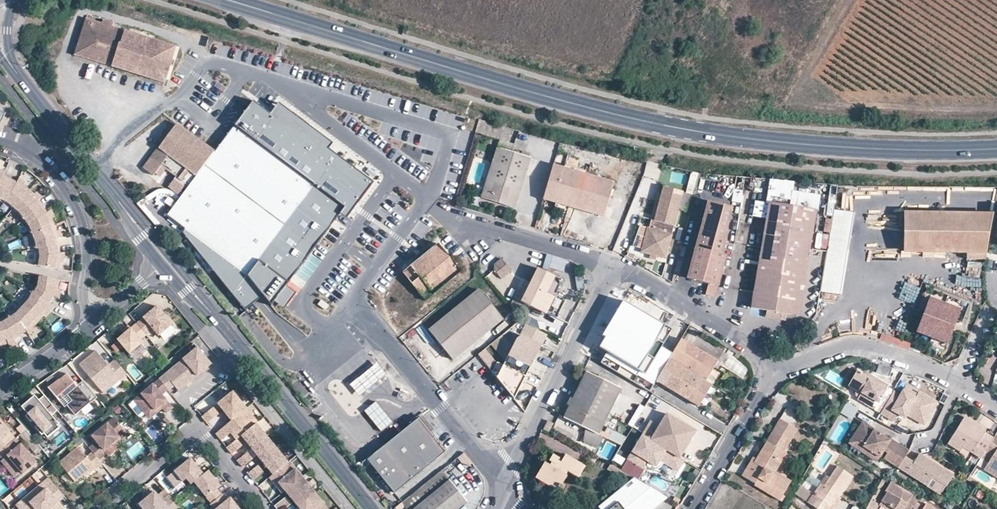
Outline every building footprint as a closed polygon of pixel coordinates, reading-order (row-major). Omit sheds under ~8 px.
[(116,61),(167,78),(177,47),(123,29),(111,25),(112,22),(105,19),(104,23),(88,18),(76,54),(114,66),(116,61)] [(165,83),(167,78),(116,61),(114,66),(165,83)] [(165,216),(242,311),(265,292),(273,302),(340,214),(346,218),(374,181),(330,147),(333,141),(278,101),(270,113),(252,98),(233,125),(219,143),(214,151),(180,196),(179,197),(165,216)] [(475,130),(499,137),(502,127),(479,119),(478,119),(475,130)] [(180,196),(214,151),(177,122),(142,168),(153,176),(161,165),(176,177),(168,188),(180,196)] [(482,195),(516,205),(530,155),(496,145),(482,195)] [(556,203),(568,206),(603,216),(612,182),(552,165),(542,199),(556,203)] [(0,199),(11,177),(4,174),(5,172),(0,171),(0,199)] [(7,203),(13,208),(30,188),(24,184),(19,179),(18,180),(11,177),(0,199),(7,203)] [(30,188),(13,208),(20,213),(24,219),(44,205),(39,199),(41,197),(35,193),(30,188)] [(665,260),(682,193),(662,188),(653,223),(649,222),(647,231),(646,231),(640,254),(665,260)] [(775,202),(818,209),(820,195),(777,188),(775,202)] [(769,202),(751,308),(798,316),(816,210),(769,202)] [(567,211),(568,206),(556,203),(555,207),(564,210),(567,211)] [(707,203),(688,282),(720,290),(727,260),(723,258),(727,243),(723,243),(731,209),(707,203)] [(32,233),(55,223),(53,217),(53,216),(50,209),(48,211),(44,205),(24,219),(28,225),(32,233)] [(854,215),(834,212),(820,292),(840,295),(854,215)] [(975,255),(987,255),(990,233),(993,214),(904,212),(903,252),(939,253),(968,254),(975,255)] [(55,223),(32,233),(34,239),(35,248),(36,248),(60,244),(58,236),(60,236),(58,229),(55,223)] [(61,260),(63,251),(61,251),(60,244),(36,248),(37,255),(35,264),(59,268),(61,260)] [(412,310),(412,311),(424,301),(422,298),(430,291),(432,294),(461,271),(440,245),(404,274),(405,275),(391,286),(394,290),(397,294),(391,299),(388,301),(399,314),(409,306),(412,310)] [(987,263),(987,255),(975,255),(968,254),(968,262),(987,263)] [(563,272),(566,259),(546,255),(543,268),(563,272)] [(503,262),(496,267),(496,272),(501,279),(511,271),(503,262)] [(524,302),(545,312),(562,279),(537,267),(530,283),(525,280),(523,285),(520,284),(513,296),(509,304),(511,308),(519,312),(524,302)] [(494,284),(500,279),(493,271),(487,276),(494,284)] [(36,284),(32,291),(51,301),(55,295),(57,296),(58,288),(60,278),(40,274),(38,285),(36,284)] [(294,275),(291,280),(301,288),(305,282),(294,275)] [(428,329),(453,358),(501,319),(478,289),(428,329)] [(26,297),(20,303),(39,320),(44,314),(49,309),(47,308),(51,301),(32,291),(30,290),(26,297)] [(388,295),(391,299),(397,294),(394,290),(388,295)] [(960,309),(929,298),(916,333),(947,344),(960,309)] [(15,310),(8,314),(21,333),(27,330),(28,331),(34,326),(39,320),(20,303),(15,310)] [(601,365),(649,394),(657,381),(669,360),(672,355),(661,349),(671,331),(623,303),(602,338),(605,340),(599,350),(607,354),(601,365)] [(137,322),(147,333),(153,328),(159,334),(173,323),(158,305),(153,309),(148,312),(137,322)] [(402,318),(412,311),(412,310),(409,306),(399,314),(402,318)] [(0,318),(0,341),(1,344),(9,342),(16,339),(15,337),(21,333),(8,314),(1,318),(0,318)] [(141,338),(147,333),(137,322),(131,327),(124,333),(122,335),(134,349),(143,341),(141,338)] [(122,330),(124,333),(131,327),(129,324),(122,330)] [(526,325),(520,336),(539,346),(545,335),(526,325)] [(491,371),(513,398),(539,346),(520,336),(515,339),(503,365),(496,361),(491,371)] [(126,343),(121,337),(115,342),(120,348),(126,343)] [(672,355),(669,360),(706,382),(718,363),(681,341),(672,355)] [(211,363),(197,346),(159,378),(168,389),(169,390),(174,385),(178,390),(211,363)] [(127,373),(116,359),(109,364),(97,350),(80,364),(100,388),(117,375),(120,379),(127,373)] [(519,389),(531,395),(550,359),(538,353),(519,389)] [(669,360),(657,381),(697,406),(710,384),(706,382),(669,360)] [(385,374),(376,362),(349,383),(359,395),(385,374)] [(884,409),(894,391),(888,387),(889,385),(874,377),(872,381),(865,377),(864,373),(857,370),(848,386),(861,393),(858,398),(866,402),(870,401),(877,405),(884,409)] [(97,396),(83,379),(77,384),(67,372),(60,378),(48,386),(64,405),(67,403),(75,413),(90,401),(91,401),(97,396)] [(867,372),(864,373),(865,377),(872,381),(874,377),(867,372)] [(564,420),(597,436),(620,391),(587,374),(564,420)] [(104,392),(120,379),(117,375),(100,388),(104,392)] [(159,378),(153,383),(162,394),(168,389),(159,378)] [(160,405),(162,407),(166,412),(172,407),(162,394),(153,383),(133,400),(144,413),(147,416),(160,405)] [(906,387),(904,390),(917,397),(919,394),(906,387)] [(924,422),(936,400),(920,391),(919,394),(917,397),(904,390),(901,395),(894,391),(884,409),(882,413),(896,421),(900,414),(906,417),(908,413),(924,422)] [(233,391),(229,394),(235,402),(239,398),(233,391)] [(59,411),(46,395),(40,400),(35,394),(22,405),(28,412),(26,414),(31,420),(33,419),(37,424),(35,425),(42,433),(44,432),(48,436),(61,425),(53,416),(59,411)] [(223,405),(221,407),(231,420),(247,408),(239,398),(235,402),(229,394),(220,401),(223,405)] [(875,410),(877,405),(870,401),(866,402),(858,398),(857,400),(875,410)] [(521,408),(514,399),(505,406),(512,415),(521,408)] [(144,413),(133,400),(128,404),(140,417),(144,413)] [(938,402),(936,400),(924,422),(926,423),(938,402)] [(374,401),(362,411),(379,432),(392,422),(374,401)] [(847,401),(843,410),(854,417),(859,408),(847,401)] [(639,403),(629,425),(641,431),(651,409),(639,403)] [(149,418),(162,407),(160,405),(147,416),(149,418)] [(512,415),(505,406),(498,411),(509,426),(516,420),(512,415)] [(247,408),(231,420),(216,433),(221,440),(231,432),(236,439),(237,438),(241,435),(256,423),(258,421),(247,408)] [(209,425),(221,416),(215,409),(204,419),(209,425)] [(964,430),(957,433),(952,440),(958,445),(964,448),(967,444),(975,448),(983,454),(993,439),(985,434),(988,430),(987,424),(973,415),(968,416),(963,423),(967,425),(964,430)] [(431,430),(420,416),(417,418),(428,432),(431,430)] [(111,444),(119,437),(116,433),(123,427),(114,417),(99,430),(102,433),(95,439),(97,441),(89,448),(93,451),(99,459),(106,453),(109,456),(116,450),(111,444)] [(675,458),(691,431),(667,417),(660,429),(651,443),(675,458)] [(0,418),(0,450),(16,437),(0,418)] [(417,418),(414,420),(367,459),(393,493),(444,452),(428,432),(417,418)] [(780,418),(767,439),(768,440),(785,450),(798,428),(780,418)] [(551,435),(554,430),(556,425),(547,421),(542,431),(551,435)] [(256,423),(241,435),(252,448),(267,436),(256,423)] [(963,423),(957,433),(964,430),(967,425),(963,423)] [(680,460),(675,458),(651,443),(660,429),(651,424),(628,463),(646,473),(650,466),(657,470),(661,464),(679,474),(685,463),(681,461),(680,460)] [(899,467),(906,456),(910,450),(897,442),(896,444),(894,447),(887,443),(888,440),(862,424),(853,438),(864,445),(863,447),(868,449),(866,453),(878,460),(885,450),(888,452),(885,458),(899,467)] [(20,433),(36,452),(42,447),(26,428),(20,433)] [(92,435),(95,439),(102,433),(99,430),(92,435)] [(996,435),(988,430),(985,434),(993,439),(996,435)] [(696,434),(691,431),(675,458),(680,460),(681,461),(696,434)] [(996,435),(993,439),(983,454),(991,459),(987,466),(996,472),(996,434),(996,435)] [(262,461),(277,448),(267,436),(252,448),(257,454),(262,461)] [(16,437),(0,450),(0,453),(3,457),(6,461),(4,463),(15,475),(21,470),(23,472),(36,461),(16,437)] [(122,440),(119,437),(111,444),(116,450),(119,447),(116,444),(122,440)] [(237,438),(236,439),(227,447),(232,453),(243,445),(237,438)] [(850,444),(866,453),(868,449),(863,447),(864,445),(853,438),(850,444)] [(755,461),(752,459),(743,474),(756,482),(755,484),(779,499),(789,482),(773,473),(773,470),(785,450),(768,440),(757,458),(755,461)] [(99,459),(93,451),(86,457),(78,446),(59,462),(75,481),(82,474),(93,465),(95,467),(96,468),(102,463),(99,459)] [(252,448),(248,451),(253,458),(257,454),(252,448)] [(277,448),(262,461),(273,474),(288,461),(277,448)] [(253,458),(248,451),(237,460),(243,466),(253,458)] [(472,463),(463,452),(456,458),(465,469),(472,463)] [(915,461),(906,456),(899,467),(927,485),(933,477),(946,486),(954,474),(930,459),(929,460),(919,454),(915,461)] [(563,489),(564,487),(569,478),(568,477),(570,473),(581,480),(587,469),(567,457),(564,461),(563,464),(559,462),(561,459),(555,456),(551,462),(556,465),(554,468),(549,465),(541,480),(549,485),(550,482),(563,489)] [(191,484),(194,481),(204,474),(190,457),(167,476),(176,487),(186,478),(191,484)] [(273,474),(269,476),(275,483),(278,481),(285,490),(288,488),(302,476),(289,460),(288,461),(273,474)] [(264,470),(258,464),(248,473),(253,479),(264,470)] [(84,476),(95,467),(93,465),(82,474),(84,476)] [(839,496),(853,476),(837,466),(824,486),(821,483),(808,502),(818,508),(828,508),(830,506),(828,505),(835,494),(836,494),(839,496)] [(211,503),(222,494),(217,488),(221,485),(208,470),(204,474),(194,481),(211,503)] [(406,508),(456,508),(465,501),(441,470),(401,502),(406,508)] [(64,496),(48,476),(41,482),(46,487),(25,505),(28,508),(64,508),(58,501),(64,496)] [(302,476),(288,488),(291,491),(288,494),(298,506),(315,492),(302,476)] [(666,498),(634,478),(600,506),(602,508),(653,508),(666,498)] [(278,481),(275,483),(282,493),(285,490),(278,481)] [(893,508),(913,508),(915,505),(919,499),(891,481),(885,490),(888,492),(879,505),(885,508),(890,508),(891,508),(893,508)] [(41,482),(16,503),(20,508),(28,508),(25,505),(46,487),(41,482)] [(571,491),(564,487),(563,489),(550,482),(549,485),(547,487),(566,498),(567,498),(570,492),(571,491)] [(806,501),(809,492),(802,488),(798,497),(806,501)] [(162,499),(169,493),(165,489),(158,495),(162,499)] [(145,499),(139,504),(144,508),(167,508),(168,508),(169,508),(179,508),(181,508),(169,493),(162,499),(158,495),(154,491),(149,495),(145,499)] [(298,506),(301,508),(329,508),(315,492),(298,506)] [(231,497),(227,500),(222,494),(211,503),(210,503),(215,508),(216,508),(218,508),(219,508),(240,508),(231,497)] [(841,497),(839,496),(836,494),(835,494),(828,505),(830,506),(834,508),(841,497)] [(274,505),(277,508),(284,508),(292,503),(286,496),(274,505)] [(870,500),(865,508),(876,508),(878,505),(870,500)]
